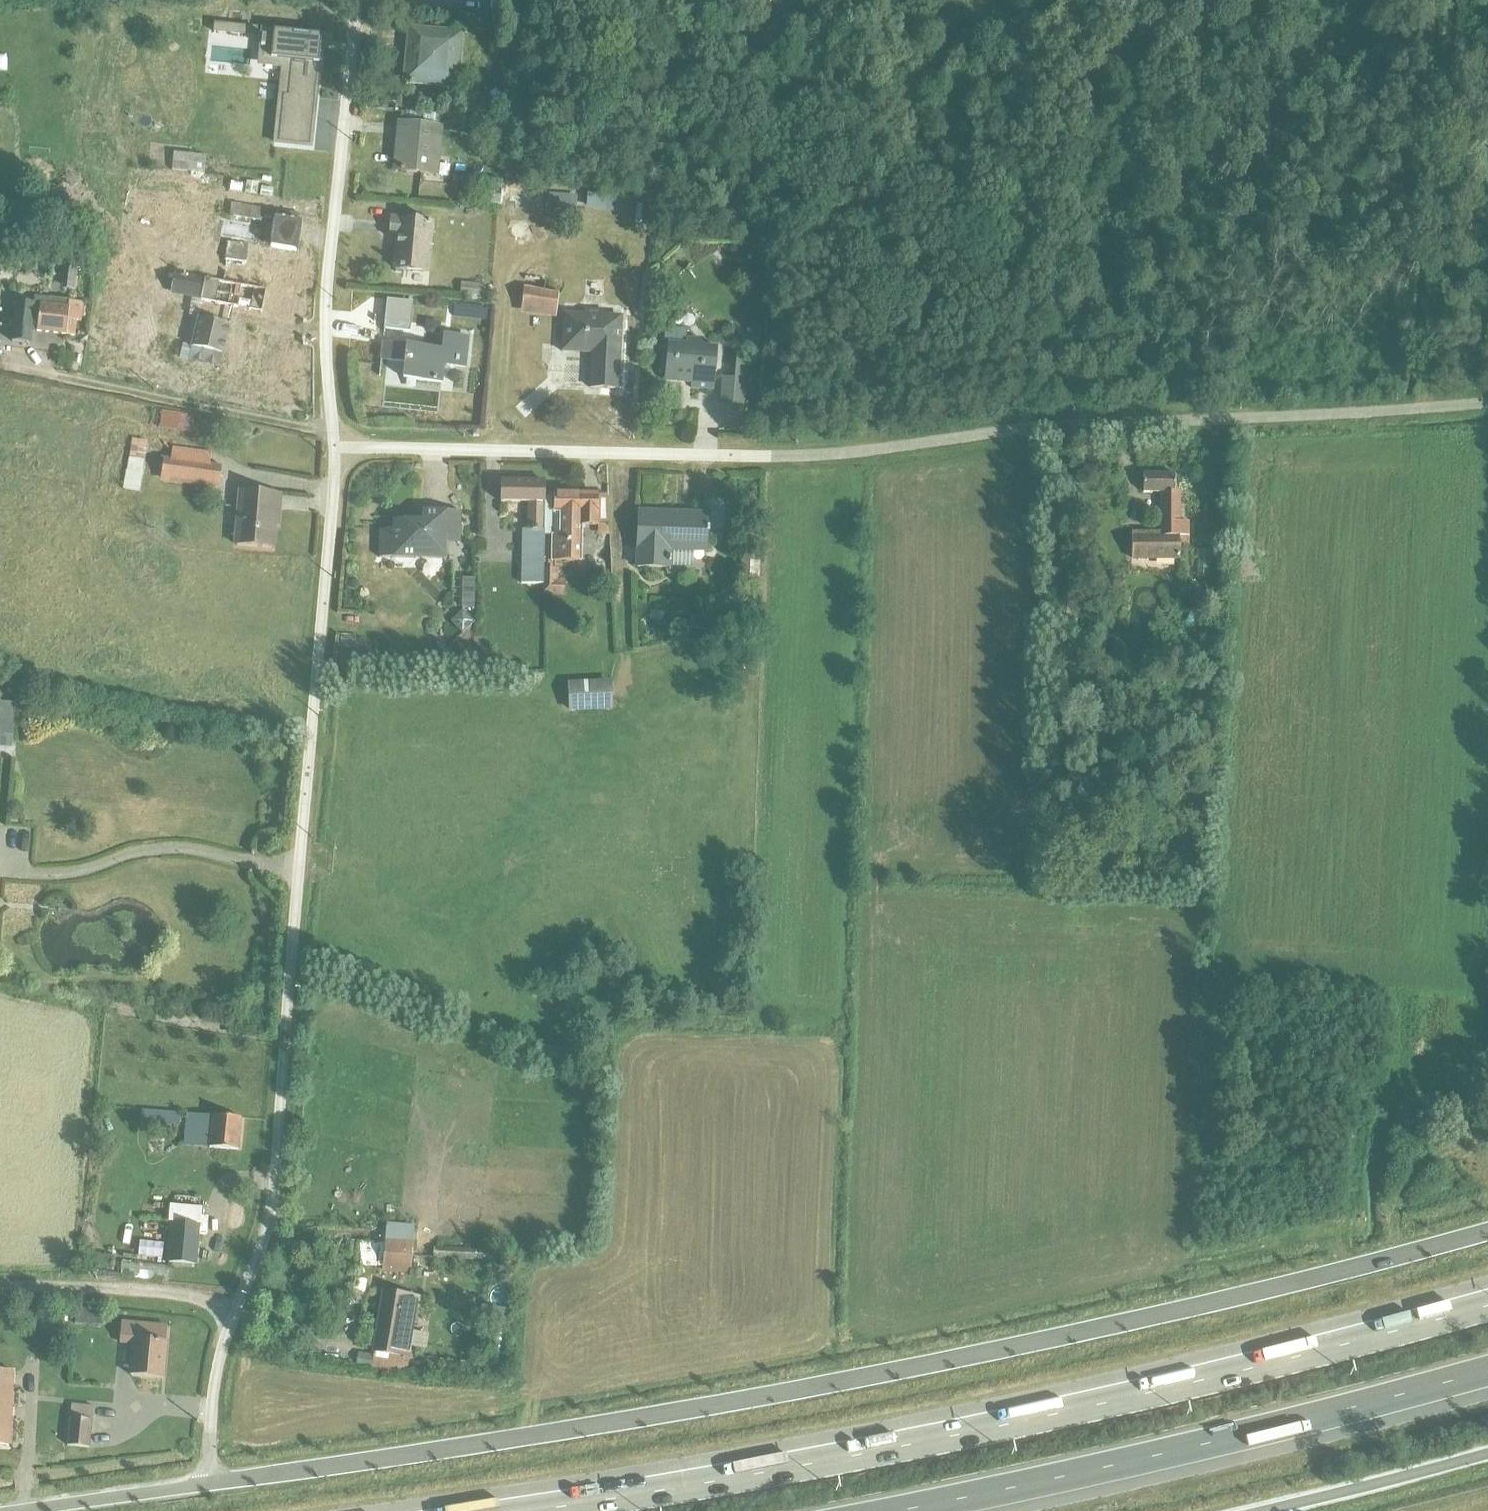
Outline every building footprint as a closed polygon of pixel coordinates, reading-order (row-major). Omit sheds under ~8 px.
[(214,25),(214,34),(256,38),(257,29),(214,25)] [(322,38),(321,49),(332,50),(333,37),(261,29),(261,31),(322,38)] [(409,29),(403,86),(459,91),(463,35),(409,29)] [(322,38),(261,31),(257,67),(282,70),(273,144),(287,145),(289,125),(312,128),(319,65),(321,49),(322,38)] [(287,145),(273,144),(273,146),(313,150),(321,65),(319,65),(312,128),(289,125),(287,145)] [(400,125),(421,127),(422,112),(401,110),(400,125)] [(421,127),(400,125),(395,172),(439,177),(443,129),(421,127)] [(174,155),(173,168),(205,171),(206,158),(174,155)] [(509,192),(507,210),(529,212),(530,194),(509,192)] [(549,194),(548,206),(575,208),(576,196),(549,194)] [(587,194),(585,210),(605,212),(607,196),(587,194)] [(274,227),(271,246),(270,249),(297,253),(300,224),(301,217),(230,207),(228,218),(262,224),(263,219),(275,220),(274,227)] [(391,220),(389,237),(398,237),(395,271),(428,274),(432,224),(391,220)] [(271,246),(274,227),(266,226),(263,245),(271,246)] [(225,244),(222,261),(247,264),(249,247),(225,244)] [(188,317),(198,319),(201,307),(262,318),(267,292),(175,274),(171,297),(191,300),(188,317)] [(461,285),(460,296),(484,298),(484,286),(461,285)] [(524,289),(521,314),(556,318),(559,293),(524,289)] [(16,304),(12,344),(32,345),(33,334),(75,338),(77,322),(82,323),(83,304),(35,298),(35,305),(16,304)] [(563,313),(562,353),(592,354),(590,388),(619,390),(622,316),(604,315),(604,310),(583,308),(583,314),(563,313)] [(232,327),(198,319),(191,347),(184,346),(180,359),(221,370),(232,327)] [(748,327),(747,344),(762,344),(762,328),(748,327)] [(661,357),(660,374),(665,374),(665,381),(682,383),(685,380),(692,381),(691,388),(714,390),(718,347),(707,347),(700,338),(688,337),(688,330),(666,329),(665,343),(668,344),(667,358),(661,357)] [(234,332),(233,351),(265,353),(266,333),(234,332)] [(383,345),(382,360),(404,362),(403,379),(442,383),(444,365),(465,368),(469,336),(444,333),(442,351),(383,345)] [(734,377),(747,378),(748,354),(736,353),(734,377)] [(747,378),(734,377),(722,376),(720,403),(746,405),(747,378)] [(149,419),(148,427),(192,435),(195,418),(155,410),(153,420),(149,419)] [(133,438),(123,489),(140,493),(148,441),(133,438)] [(163,457),(160,481),(219,490),(223,464),(210,463),(211,453),(172,447),(170,458),(163,457)] [(1160,530),(1132,530),(1132,560),(1180,560),(1180,547),(1189,547),(1190,522),(1180,522),(1180,492),(1175,492),(1175,475),(1144,475),(1144,492),(1160,492),(1160,530)] [(545,535),(545,493),(546,482),(501,482),(501,503),(528,504),(528,529),(522,529),(521,584),(544,584),(544,569),(545,535)] [(239,491),(234,546),(272,549),(275,512),(279,513),(281,494),(239,491)] [(545,493),(545,535),(552,535),(560,535),(560,515),(554,515),(554,495),(554,493),(545,493)] [(560,535),(552,535),(552,562),(582,563),(582,526),(598,527),(598,536),(608,536),(608,496),(554,495),(554,515),(560,515),(560,535)] [(381,530),(380,558),(448,559),(448,543),(461,544),(461,512),(422,511),(422,522),(394,521),(394,531),(381,530)] [(639,512),(637,568),(671,569),(671,567),(693,568),(694,552),(707,553),(709,513),(707,513),(707,515),(639,512)] [(544,569),(544,584),(544,596),(564,597),(564,581),(558,581),(559,569),(544,569)] [(463,579),(463,585),(462,609),(476,609),(476,579),(463,579)] [(463,610),(451,622),(462,633),(474,622),(463,610)] [(614,711),(612,682),(568,683),(569,713),(614,711)] [(12,749),(16,703),(0,702),(0,748),(12,749)] [(142,1109),(141,1125),(179,1128),(181,1113),(142,1109)] [(186,1114),(184,1136),(210,1139),(209,1148),(239,1151),(241,1119),(186,1114)] [(174,1223),(198,1225),(202,1225),(203,1208),(201,1207),(202,1197),(173,1195),(172,1202),(187,1203),(187,1206),(170,1204),(168,1222),(174,1223)] [(198,1225),(174,1223),(169,1263),(195,1265),(198,1225)] [(387,1228),(383,1268),(418,1271),(419,1258),(412,1257),(415,1230),(387,1228)] [(357,1235),(360,1251),(375,1248),(373,1233),(357,1235)] [(359,1353),(356,1367),(371,1369),(371,1371),(395,1375),(396,1372),(406,1373),(410,1346),(426,1349),(429,1333),(413,1331),(418,1297),(383,1291),(372,1353),(374,1354),(374,1355),(359,1353)] [(77,1307),(76,1325),(82,1326),(82,1327),(104,1328),(105,1309),(77,1307)] [(122,1323),(120,1344),(134,1346),(131,1376),(163,1379),(168,1327),(122,1323)] [(342,1347),(339,1359),(355,1362),(357,1350),(342,1347)] [(9,1447),(13,1372),(0,1371),(0,1446),(9,1447)] [(72,1404),(68,1446),(90,1448),(94,1406),(72,1404)]
